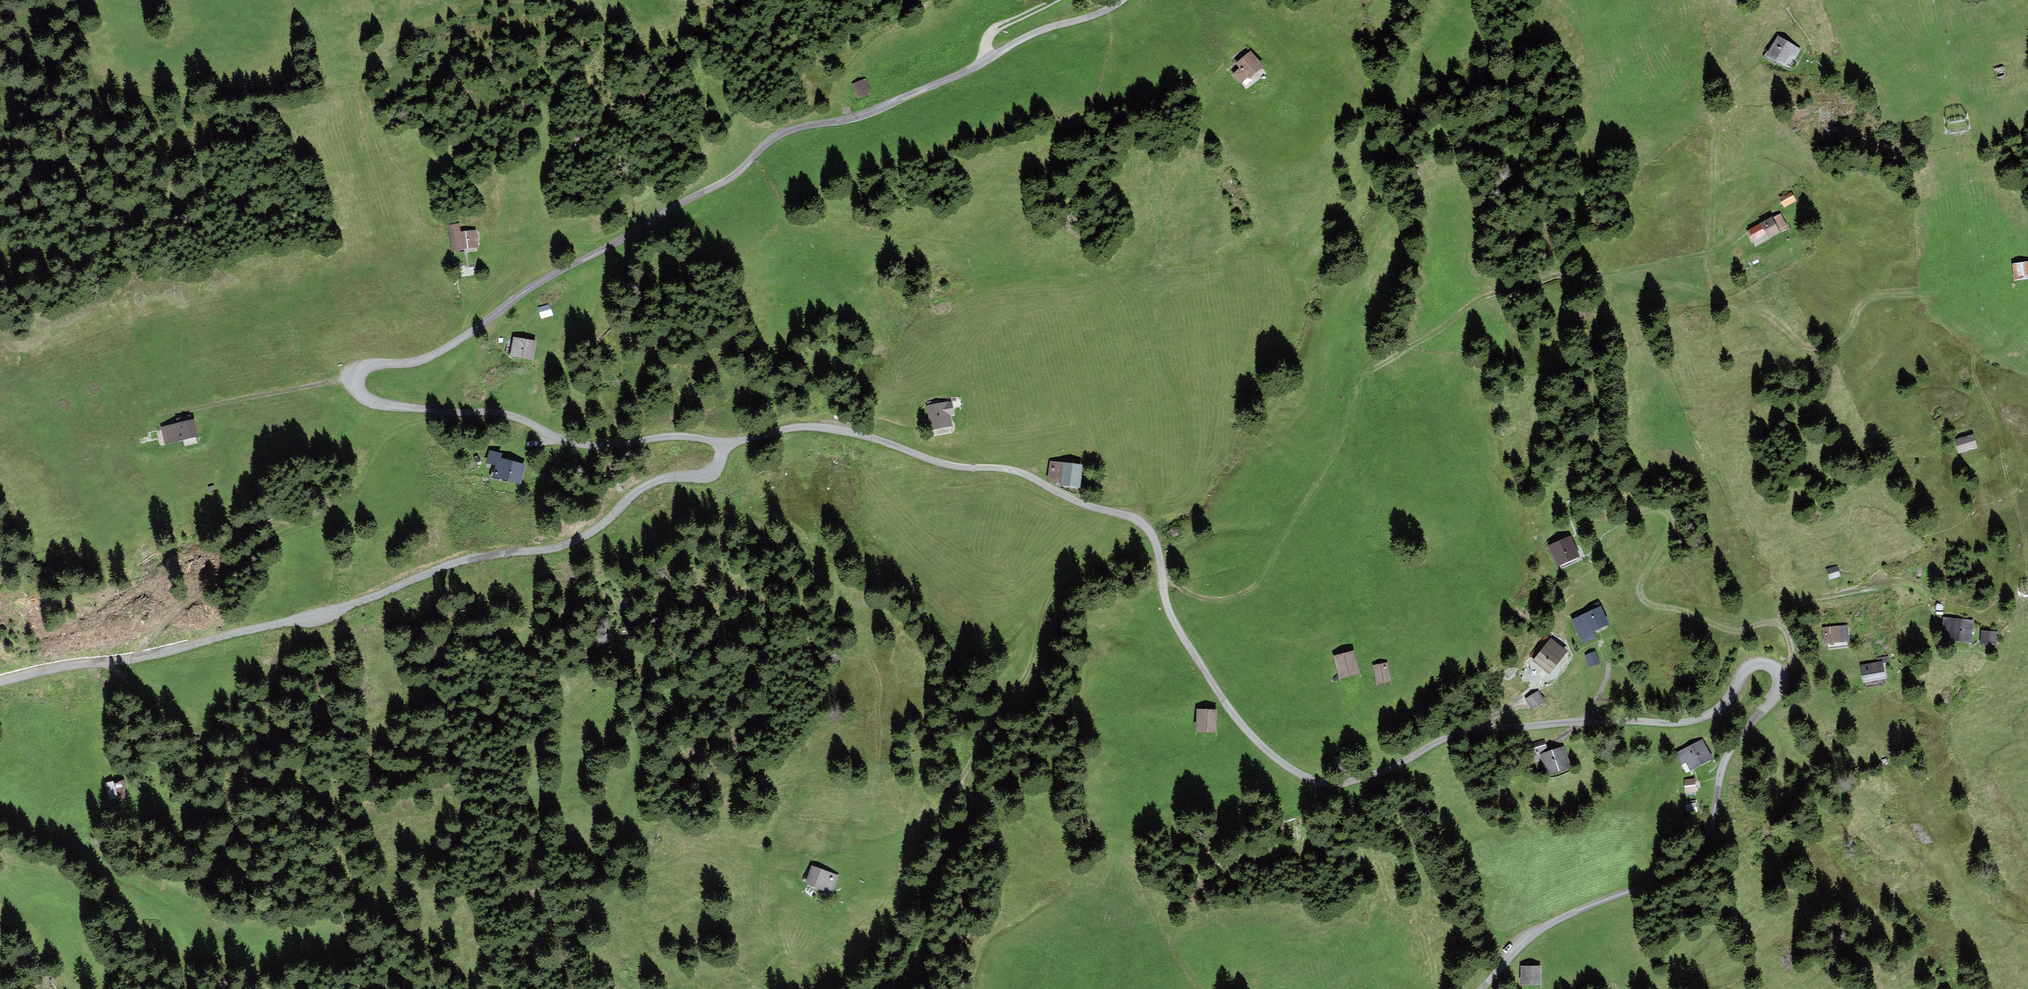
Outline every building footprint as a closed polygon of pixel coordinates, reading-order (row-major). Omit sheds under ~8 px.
[(1802,50),(1777,35),(1765,55),(1790,70),(1802,50)] [(1250,79),(1264,67),(1250,51),(1236,63),(1239,67),(1231,74),(1240,84),(1248,77),(1250,79)] [(2013,69),(1999,73),(2001,84),(2016,80),(2013,69)] [(863,80),(853,84),(858,98),(868,94),(863,80)] [(1779,198),(1784,207),(1796,201),(1791,192),(1779,198)] [(1773,217),(1780,231),(1787,227),(1780,214),(1773,217)] [(1747,230),(1756,246),(1781,233),(1780,231),(1773,217),(1772,216),(1747,230)] [(460,223),(448,225),(451,251),(464,249),(478,247),(476,230),(461,232),(460,223)] [(2017,266),(2020,283),(2027,281),(2027,265),(2017,266)] [(538,308),(541,318),(554,314),(550,304),(538,308)] [(513,337),(509,356),(533,360),(537,341),(513,337)] [(948,402),(927,405),(933,430),(953,425),(951,417),(955,416),(952,401),(948,402)] [(160,427),(165,445),(199,436),(194,418),(160,427)] [(1979,434),(1960,440),(1964,456),(1983,450),(1979,434)] [(521,484),(525,465),(501,459),(502,454),(489,451),(486,463),(496,465),(493,478),(521,484)] [(1080,488),(1083,464),(1050,461),(1048,481),(1060,483),(1060,486),(1080,488)] [(1548,545),(1558,567),(1581,557),(1571,535),(1548,545)] [(1826,569),(1830,579),(1841,576),(1838,566),(1826,569)] [(1609,625),(1601,606),(1572,619),(1582,644),(1596,638),(1593,632),(1609,625)] [(1943,617),(1941,640),(1971,643),(1973,620),(1943,617)] [(1847,625),(1822,628),(1824,645),(1850,642),(1847,625)] [(1982,631),(1981,645),(1996,645),(1997,632),(1982,631)] [(1550,674),(1567,651),(1551,639),(1533,661),(1550,674)] [(1359,674),(1354,650),(1333,655),(1339,679),(1359,674)] [(1600,663),(1595,651),(1585,655),(1590,668),(1600,663)] [(1877,662),(1860,665),(1863,683),(1886,679),(1883,663),(1883,661),(1877,662)] [(1391,682),(1387,662),(1373,665),(1377,685),(1391,682)] [(1524,700),(1532,711),(1545,702),(1538,690),(1524,700)] [(1216,709),(1197,709),(1197,730),(1216,731),(1216,709)] [(1540,754),(1548,752),(1544,739),(1528,744),(1533,763),(1542,761),(1540,754)] [(1702,739),(1680,751),(1675,754),(1681,765),(1686,762),(1691,771),(1713,759),(1702,739)] [(1572,768),(1564,746),(1548,752),(1540,754),(1542,761),(1547,776),(1572,768)] [(127,781),(107,784),(110,802),(129,799),(127,781)] [(1686,805),(1688,815),(1698,812),(1696,803),(1686,805)] [(840,876),(811,865),(805,884),(833,894),(840,876)] [(1547,968),(1526,968),(1525,987),(1547,987),(1547,968)]
